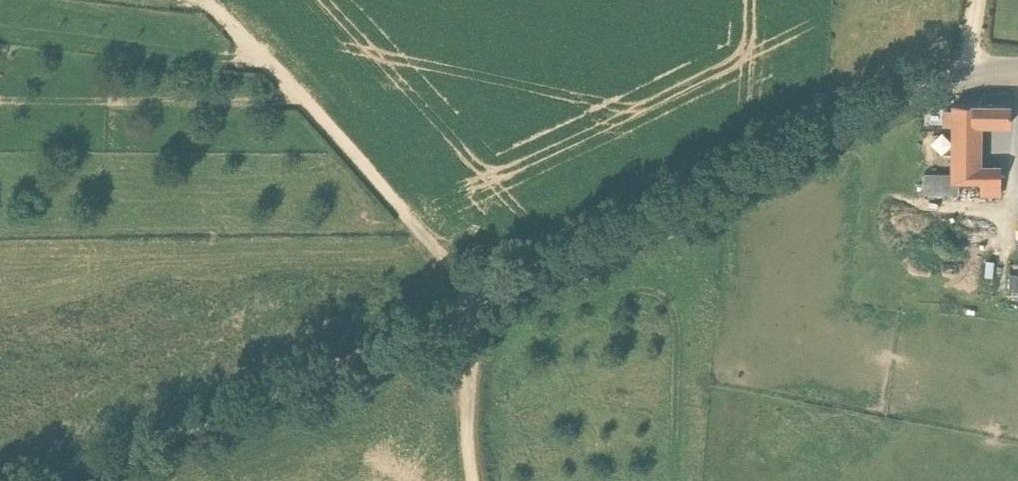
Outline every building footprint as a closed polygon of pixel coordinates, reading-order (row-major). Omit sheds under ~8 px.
[(980,167),(980,124),(1010,125),(1011,104),(972,104),(954,104),(953,111),(945,111),(945,126),(953,126),(952,174),(924,173),(923,194),(959,194),(959,181),(980,181),(980,191),(980,195),(1000,196),(1001,167),(980,167)] [(1008,290),(1017,290),(1017,277),(1009,276),(1008,290)]
